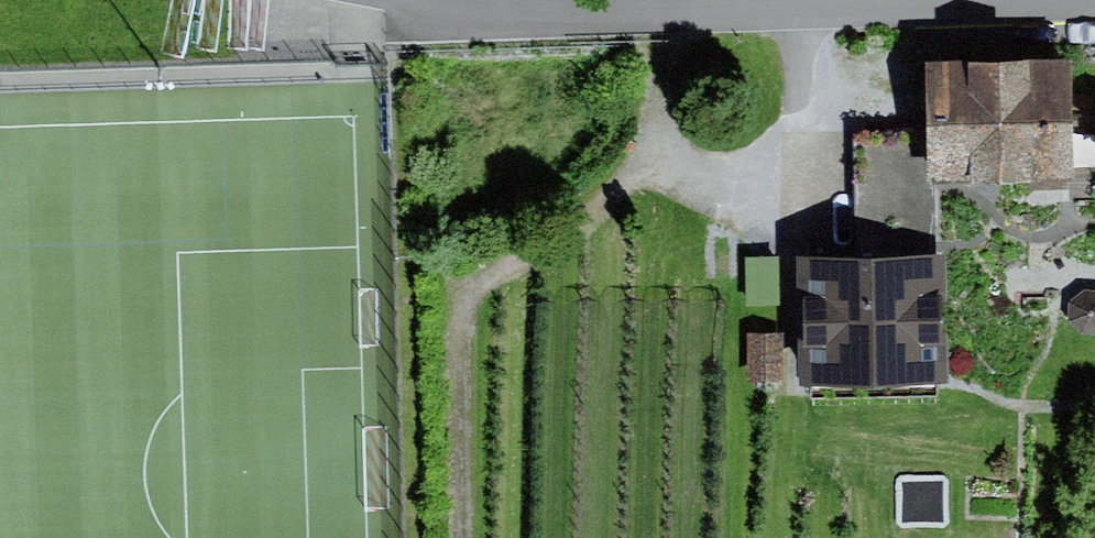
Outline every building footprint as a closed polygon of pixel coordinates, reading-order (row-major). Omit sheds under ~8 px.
[(1071,61),(925,65),(928,183),(1074,180),(1071,61)] [(946,256),(797,259),(800,390),(949,386),(946,256)] [(949,519),(948,484),(899,485),(900,521),(949,519)]
